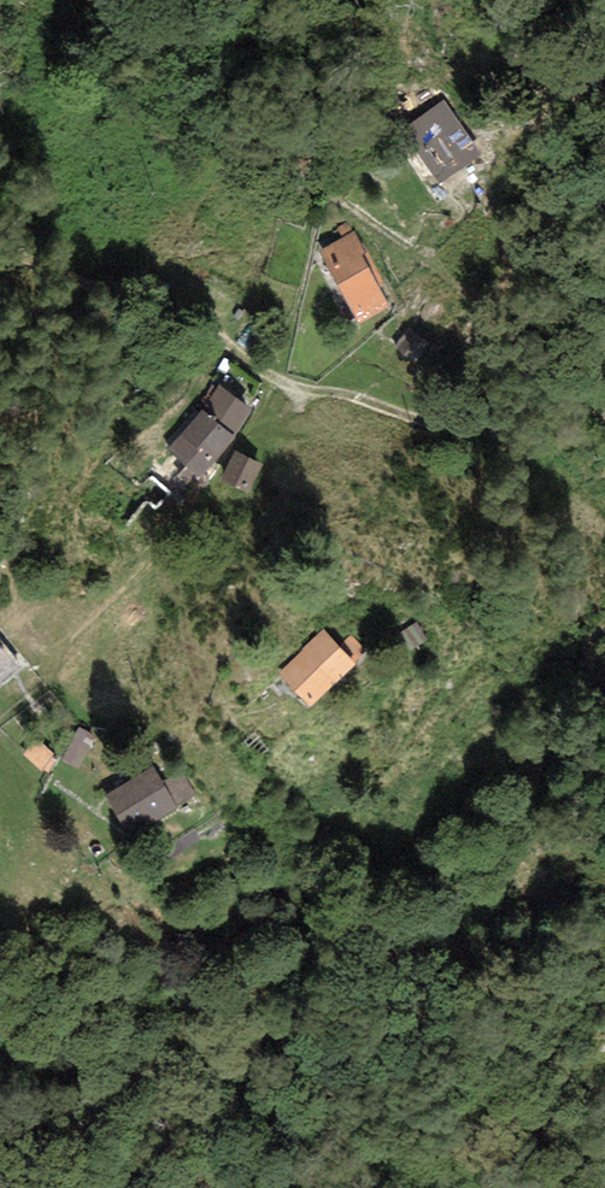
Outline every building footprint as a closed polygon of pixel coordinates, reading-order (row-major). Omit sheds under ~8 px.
[(441,102),(398,133),(425,171),(468,141),(441,102)] [(315,252),(354,325),(390,306),(351,233),(315,252)] [(409,334),(390,356),(407,370),(426,348),(409,334)] [(245,414),(213,387),(162,447),(194,474),(245,414)] [(254,464),(226,453),(213,485),(241,496),(254,464)] [(337,665),(302,629),(259,671),(294,707),(337,665)] [(20,674),(0,646),(0,688),(20,674)] [(29,736),(17,752),(35,773),(47,757),(29,736)] [(168,811),(140,768),(93,798),(121,841),(168,811)] [(192,818),(161,836),(172,856),(203,838),(192,818)]
